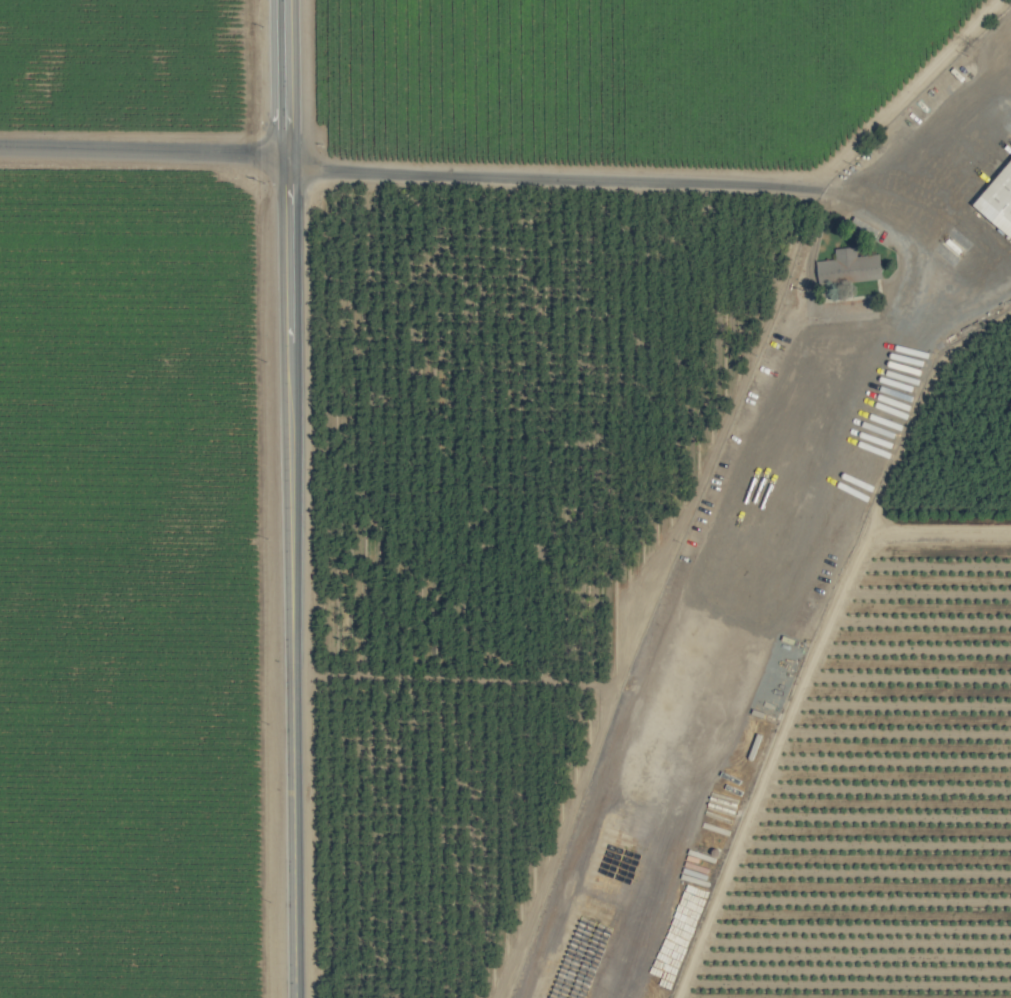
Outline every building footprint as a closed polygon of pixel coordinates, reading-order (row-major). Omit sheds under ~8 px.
[(1010,234),(1010,158),(975,206),(1010,234)] [(882,278),(880,253),(857,255),(856,245),(835,247),(836,259),(818,260),(820,283),(882,278)]
